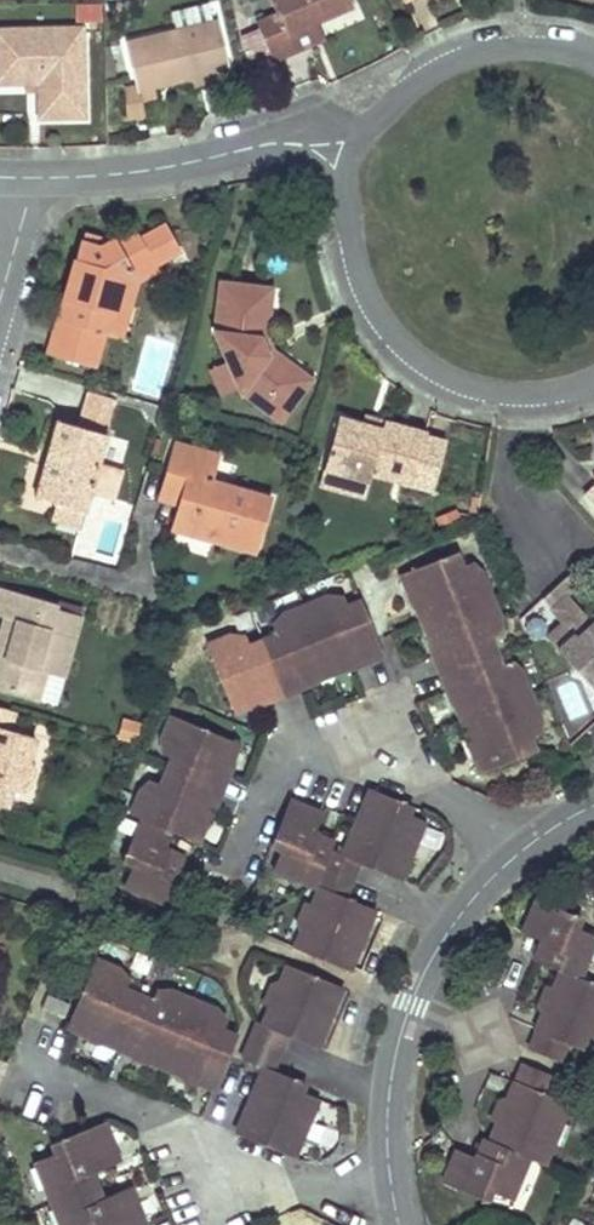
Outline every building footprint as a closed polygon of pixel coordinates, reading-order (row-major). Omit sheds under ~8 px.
[(266,17),(257,21),(273,61),(294,52),(286,33),(351,6),(349,0),(270,0),(275,13),(266,17)] [(102,22),(102,3),(76,4),(76,23),(102,22)] [(228,69),(216,19),(124,41),(134,83),(117,87),(123,118),(142,115),(140,101),(157,98),(154,85),(188,78),(228,69)] [(9,30),(0,30),(0,84),(36,84),(37,119),(83,118),(81,41),(27,42),(26,29),(9,30)] [(81,41),(81,29),(26,29),(27,42),(81,41)] [(110,48),(103,48),(104,78),(112,77),(110,48)] [(189,85),(230,75),(228,69),(188,78),(189,85)] [(118,243),(89,234),(86,246),(97,248),(118,243)] [(81,263),(79,262),(77,262),(48,354),(96,369),(108,334),(110,335),(128,275),(155,267),(157,274),(185,268),(179,240),(170,243),(169,240),(152,244),(151,240),(129,245),(128,241),(118,243),(97,248),(86,246),(81,263)] [(128,275),(110,335),(123,339),(138,286),(158,281),(157,274),(155,267),(128,275)] [(268,292),(247,287),(226,282),(216,333),(242,391),(280,419),(305,384),(267,356),(259,334),(268,292)] [(267,356),(305,384),(312,376),(276,350),(269,335),(277,294),(268,292),(259,334),(267,356)] [(387,429),(391,422),(369,414),(367,422),(387,429)] [(346,416),(338,442),(329,469),(370,483),(375,472),(414,485),(430,434),(391,422),(387,429),(367,422),(346,416)] [(56,520),(82,527),(93,489),(114,495),(122,469),(100,463),(107,434),(56,421),(48,452),(54,453),(51,465),(45,464),(36,494),(61,501),(56,520)] [(435,491),(450,440),(430,434),(414,485),(435,491)] [(167,474),(177,477),(187,480),(180,505),(173,530),(258,554),(273,500),(211,482),(217,456),(175,445),(167,474)] [(51,465),(54,453),(48,452),(45,464),(51,465)] [(370,483),(329,469),(323,488),(364,501),(370,483)] [(177,477),(167,474),(160,498),(180,505),(187,480),(177,477)] [(583,496),(593,508),(593,486),(583,496)] [(456,556),(402,578),(413,607),(421,604),(428,621),(437,644),(429,647),(432,656),(437,666),(441,674),(448,691),(452,703),(459,701),(466,721),(474,740),(467,743),(478,771),(532,750),(527,738),(537,734),(539,718),(530,696),(520,670),(509,660),(498,664),(493,652),(488,639),(498,635),(499,619),(490,597),(481,575),(466,561),(459,564),(456,556)] [(565,577),(556,585),(565,594),(573,586),(565,577)] [(590,624),(565,594),(556,585),(541,600),(563,623),(544,640),(593,693),(593,628),(590,624)] [(13,640),(8,659),(0,657),(0,687),(39,698),(47,673),(65,678),(82,619),(59,613),(62,605),(1,587),(0,591),(0,615),(8,618),(19,622),(13,640)] [(376,640),(361,602),(360,599),(348,603),(343,591),(328,591),(301,602),(281,610),(270,623),(275,634),(261,640),(251,644),(246,631),(231,631),(207,640),(232,704),(250,697),(253,706),(267,701),(284,694),(300,687),(315,681),(312,673),(329,667),(349,659),(352,667),(352,668),(366,662),(366,661),(382,654),(376,640)] [(421,604),(413,607),(420,624),(429,647),(437,644),(428,621),(421,604)] [(8,618),(0,645),(0,657),(8,659),(13,640),(19,622),(8,618)] [(312,673),(315,681),(332,674),(352,667),(349,659),(329,667),(312,673)] [(250,697),(232,704),(236,713),(253,706),(250,697)] [(459,701),(452,703),(460,724),(467,743),(474,740),(466,721),(459,701)] [(25,736),(11,732),(17,712),(0,708),(0,805),(7,807),(13,790),(22,793),(32,787),(36,773),(31,764),(38,740),(25,736)] [(172,832),(191,840),(200,819),(207,822),(212,810),(215,802),(219,792),(223,783),(225,777),(232,762),(225,759),(233,740),(171,712),(163,733),(161,751),(170,754),(163,770),(160,780),(150,776),(141,787),(129,815),(139,818),(172,832)] [(119,718),(116,738),(138,742),(141,721),(119,718)] [(232,762),(240,743),(233,740),(225,759),(232,762)] [(276,829),(270,845),(279,847),(271,867),(315,885),(318,887),(312,903),(305,901),(297,920),(301,930),(313,935),(306,953),(347,970),(357,949),(355,948),(361,933),(363,933),(373,909),(345,897),(351,880),(358,863),(398,880),(423,820),(407,812),(410,806),(370,789),(365,802),(357,820),(364,823),(359,836),(352,833),(344,855),(329,849),(310,841),(320,814),(288,800),(276,829)] [(172,832),(139,818),(122,857),(131,861),(122,884),(165,903),(173,883),(184,858),(164,850),(172,832)] [(207,822),(200,819),(191,840),(198,843),(207,822)] [(364,823),(357,820),(352,833),(359,836),(364,823)] [(558,1061),(566,1044),(587,1053),(589,1053),(593,1040),(593,984),(580,979),(593,944),(593,934),(576,926),(580,917),(536,899),(522,933),(541,941),(533,960),(560,971),(554,987),(547,984),(539,1006),(542,1014),(554,1019),(548,1035),(536,1030),(528,1049),(558,1061)] [(301,930),(294,947),(306,953),(313,935),(301,930)] [(94,959),(68,1021),(85,1028),(82,1034),(115,1048),(144,1061),(144,1060),(147,1054),(166,1062),(182,1069),(179,1075),(213,1089),(235,1037),(223,1032),(226,1022),(217,1010),(192,1000),(173,992),(153,990),(149,1000),(137,996),(122,989),(126,979),(116,968),(94,959)] [(285,964),(280,979),(293,985),(299,970),(285,964)] [(340,987),(299,970),(293,985),(280,979),(279,979),(269,983),(262,1001),(269,1004),(261,1024),(256,1022),(249,1040),(241,1059),(263,1068),(258,1079),(250,1099),(256,1101),(251,1113),(245,1111),(236,1134),(292,1157),(317,1098),(301,1091),(304,1083),(272,1070),(279,1054),(287,1036),(315,1048),(326,1022),(324,1021),(329,1009),(331,1010),(340,987)] [(68,1001),(45,992),(39,1006),(63,1015),(68,1001)] [(536,1030),(548,1035),(554,1019),(542,1014),(536,1030)] [(147,1054),(144,1060),(164,1068),(179,1075),(182,1069),(166,1062),(147,1054)] [(553,1076),(522,1063),(514,1082),(515,1083),(526,1088),(520,1103),(509,1098),(499,1102),(491,1122),(496,1124),(490,1141),(483,1138),(475,1158),(456,1150),(442,1183),(488,1202),(492,1192),(510,1199),(527,1158),(542,1165),(568,1104),(546,1094),(553,1076)] [(515,1083),(509,1098),(520,1103),(526,1088),(515,1083)] [(119,1163),(102,1122),(68,1136),(50,1143),(56,1156),(36,1164),(51,1203),(95,1185),(91,1174),(119,1163)] [(100,1197),(95,1185),(51,1203),(60,1224),(143,1224),(128,1185),(100,1197)]
